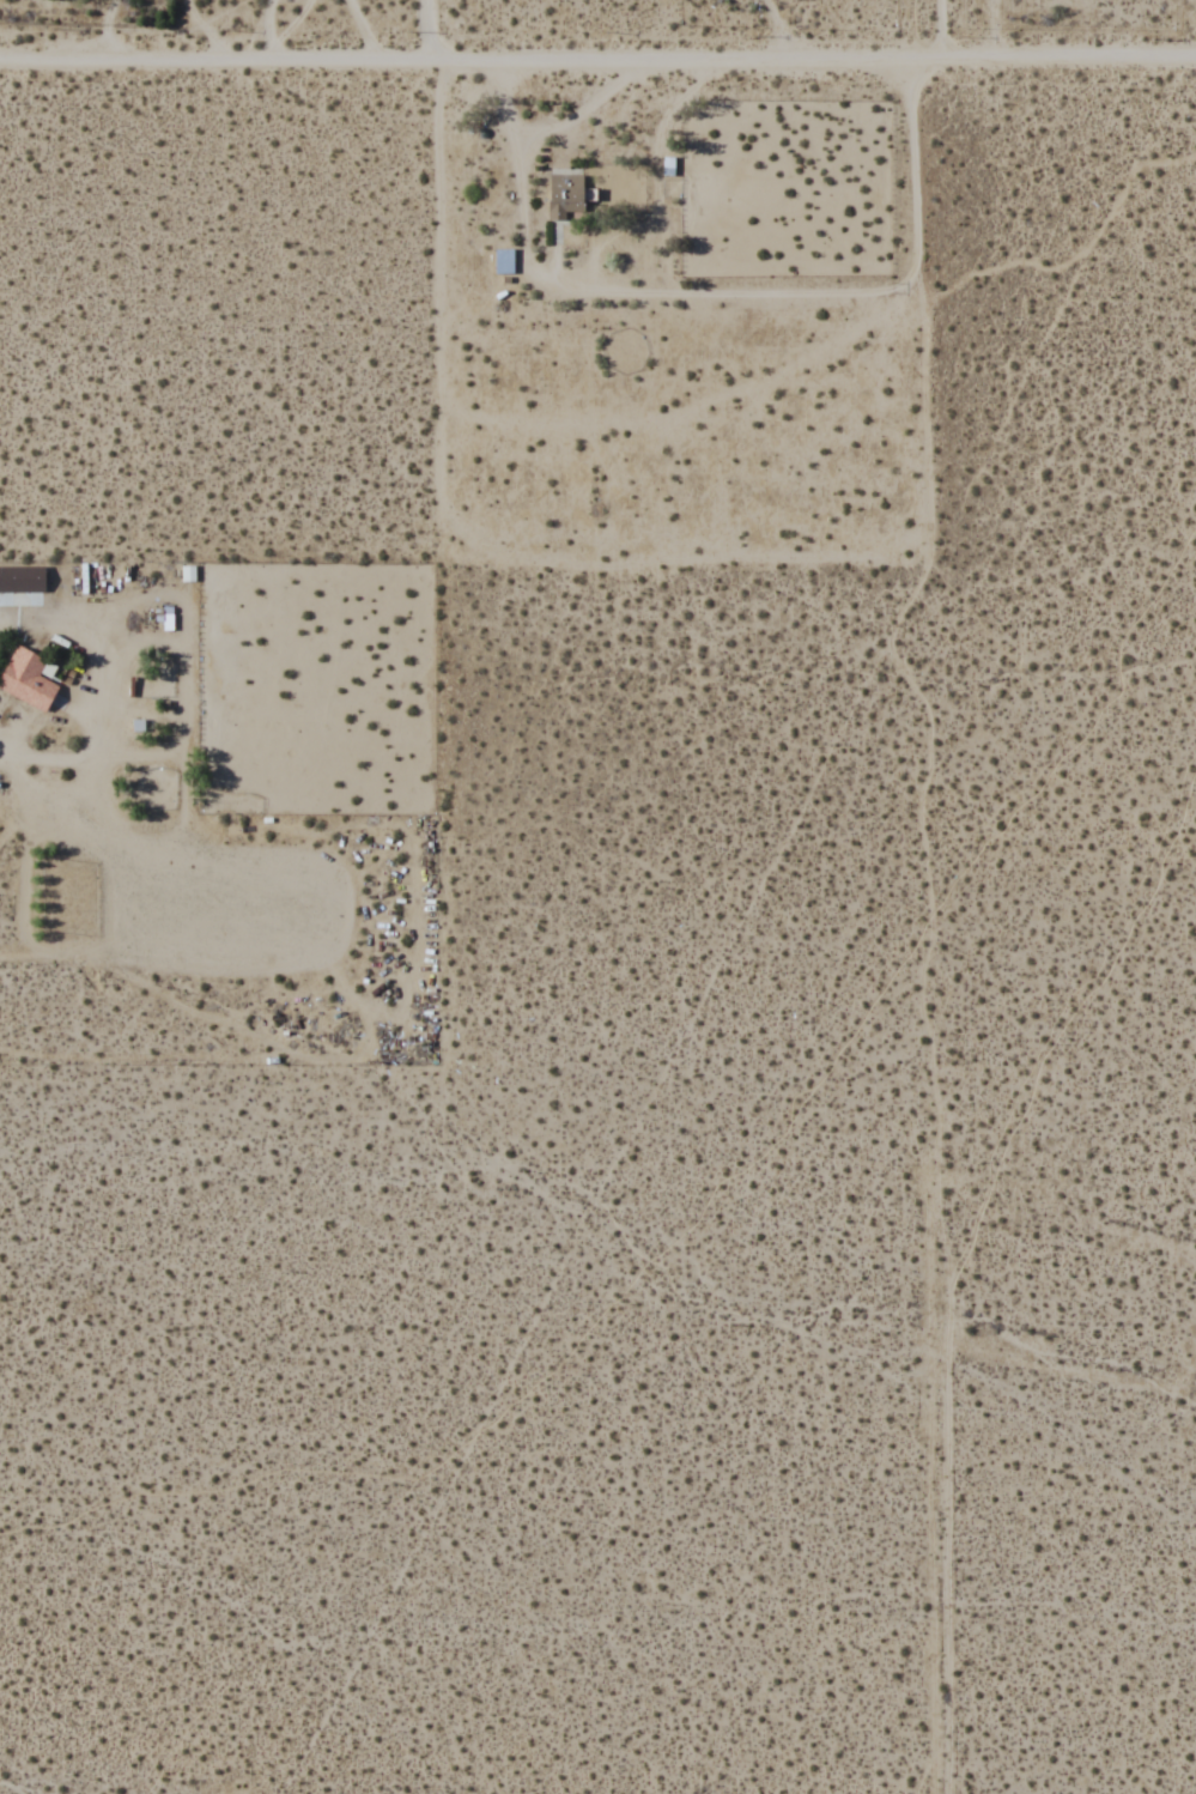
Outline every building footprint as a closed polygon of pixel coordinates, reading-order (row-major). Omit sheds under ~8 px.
[(548,220),(582,220),(582,174),(548,174),(548,220)] [(512,250),(494,250),(494,274),(512,274),(512,250)] [(15,640),(15,605),(28,605),(28,594),(43,594),(43,567),(0,567),(0,639),(15,640)] [(59,684),(39,675),(46,661),(15,646),(0,677),(0,691),(45,713),(59,684)]
